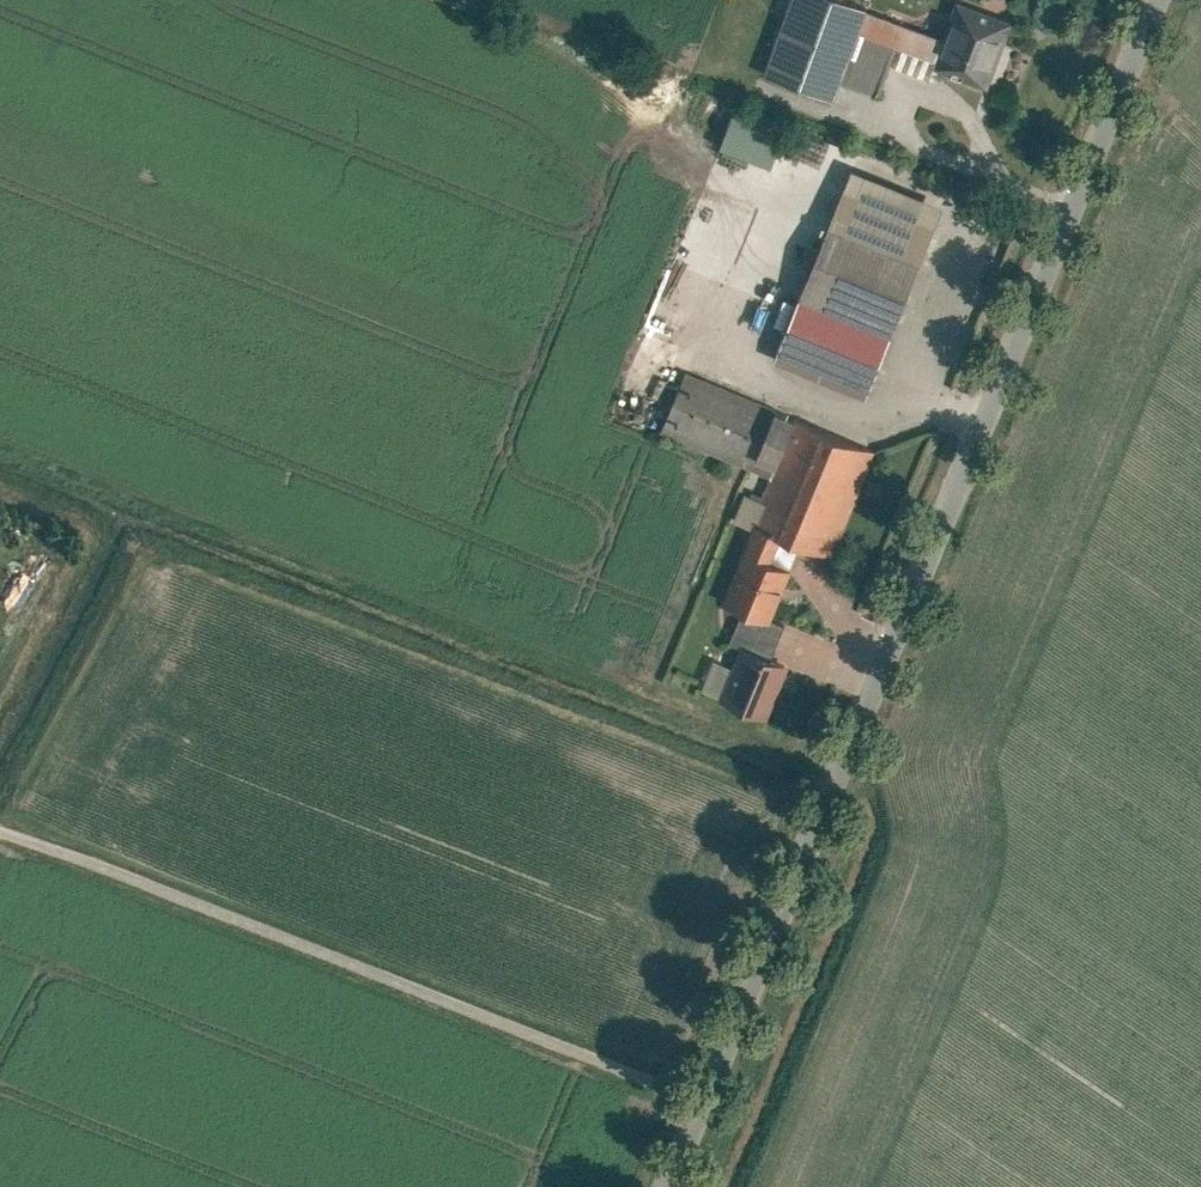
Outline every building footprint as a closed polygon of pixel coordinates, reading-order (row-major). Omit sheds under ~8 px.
[(844,0),(785,0),(761,67),(830,92),(854,26),(861,7),(844,0)] [(1010,15),(969,0),(955,0),(942,36),(934,56),(931,66),(984,85),(1010,15)] [(861,7),(854,26),(934,56),(942,36),(861,7)] [(784,122),(736,104),(721,143),(769,161),(784,122)] [(940,202),(853,166),(828,225),(916,260),(940,202)] [(916,260),(828,225),(800,295),(887,331),(916,260)] [(887,331),(800,295),(774,358),(861,393),(887,331)] [(660,429),(746,464),(770,405),(684,371),(660,429)] [(746,464),(774,475),(798,416),(770,405),(746,464)] [(872,446),(798,416),(774,475),(765,497),(755,522),(779,531),(829,551),(872,446)] [(755,522),(765,497),(745,489),(735,514),(755,522)] [(779,531),(755,522),(723,601),(742,609),(769,620),(790,567),(768,559),(779,531)] [(741,643),(773,656),(785,626),(769,620),(742,609),(730,639),(741,643)] [(720,695),(765,713),(786,661),(773,656),(741,643),(720,695)]
